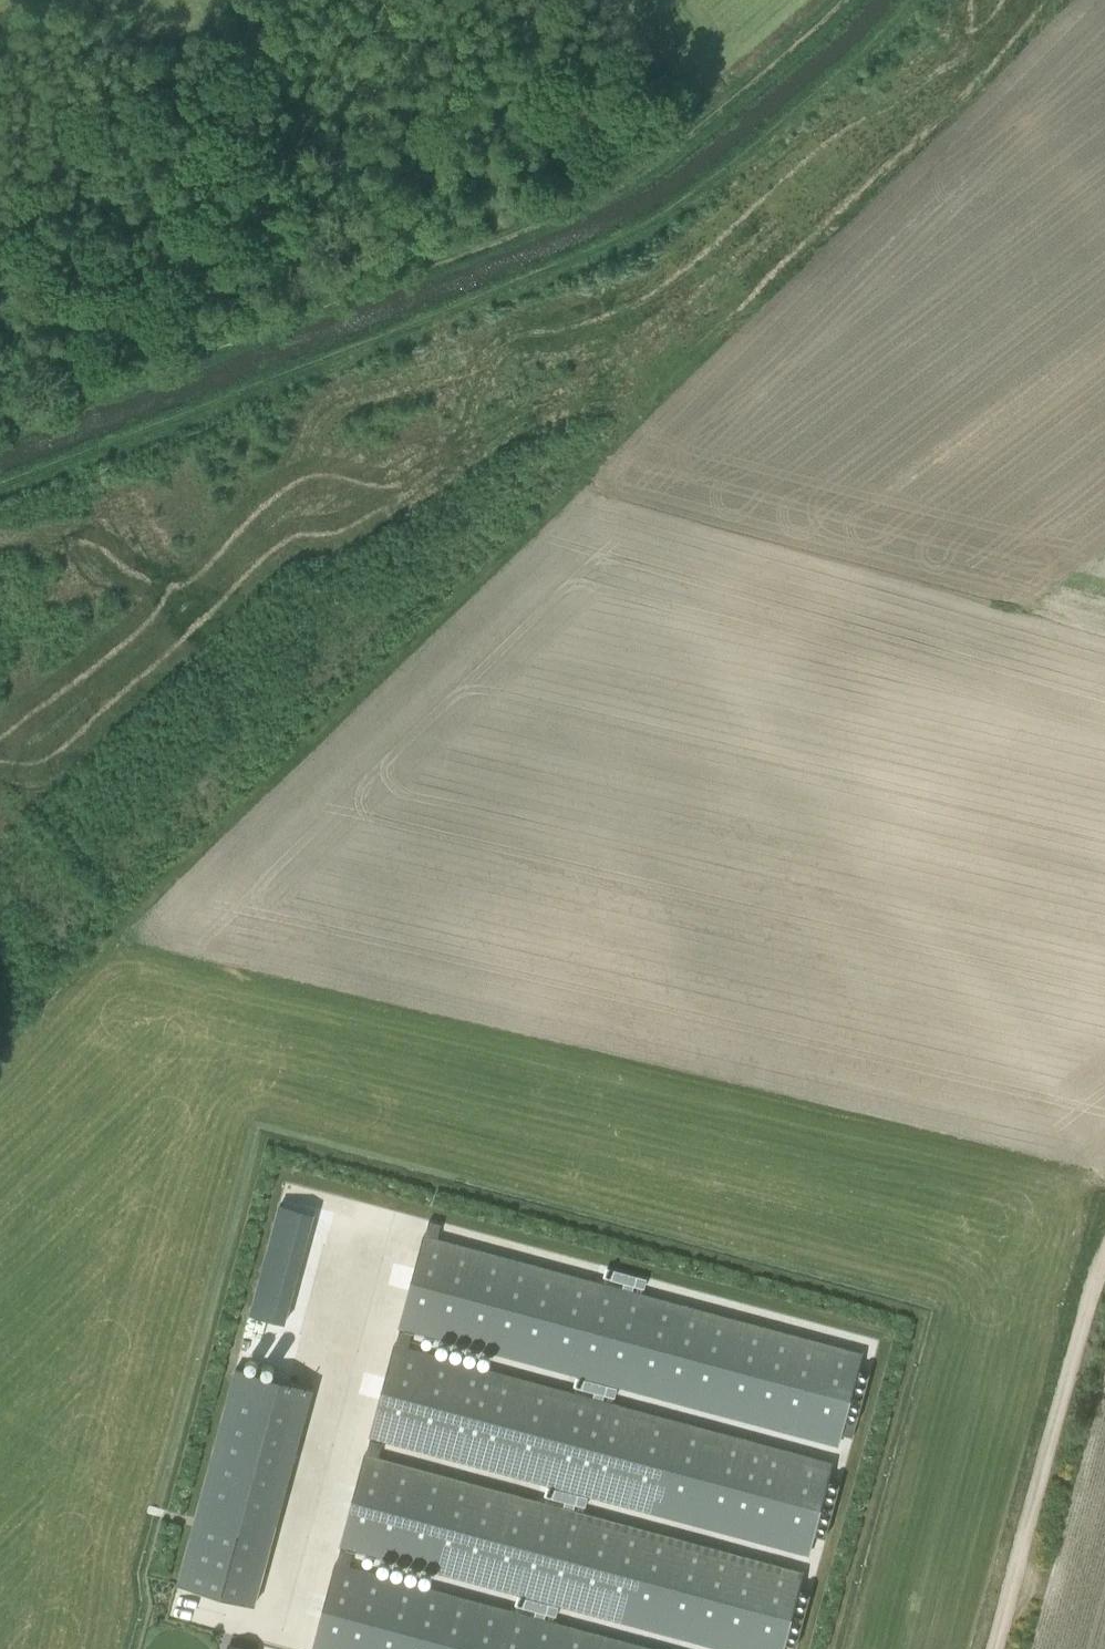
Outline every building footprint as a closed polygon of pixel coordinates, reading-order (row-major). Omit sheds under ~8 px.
[(280,1199),(252,1309),(287,1318),(315,1208),(280,1199)] [(409,1300),(404,1318),(843,1439),(845,1430),(855,1433),(874,1365),(864,1362),(867,1349),(444,1233),(447,1219),(435,1215),(431,1230),(429,1229),(410,1301),(409,1300)] [(378,1411),(374,1429),(812,1549),(817,1531),(827,1534),(842,1481),(832,1478),(837,1460),(413,1344),(417,1329),(405,1326),(401,1340),(399,1340),(379,1411),(378,1411)] [(236,1373),(177,1589),(254,1610),(313,1395),(236,1373)] [(343,1539),(742,1648),(785,1648),(787,1642),(797,1645),(812,1591),(801,1589),(806,1571),(383,1454),(387,1440),(374,1436),(370,1451),(369,1450),(349,1522),(348,1521),(343,1539)] [(313,1648),(659,1648),(352,1565),(356,1550),(344,1547),(340,1561),(338,1561),(319,1632),(318,1632),(313,1648)]
